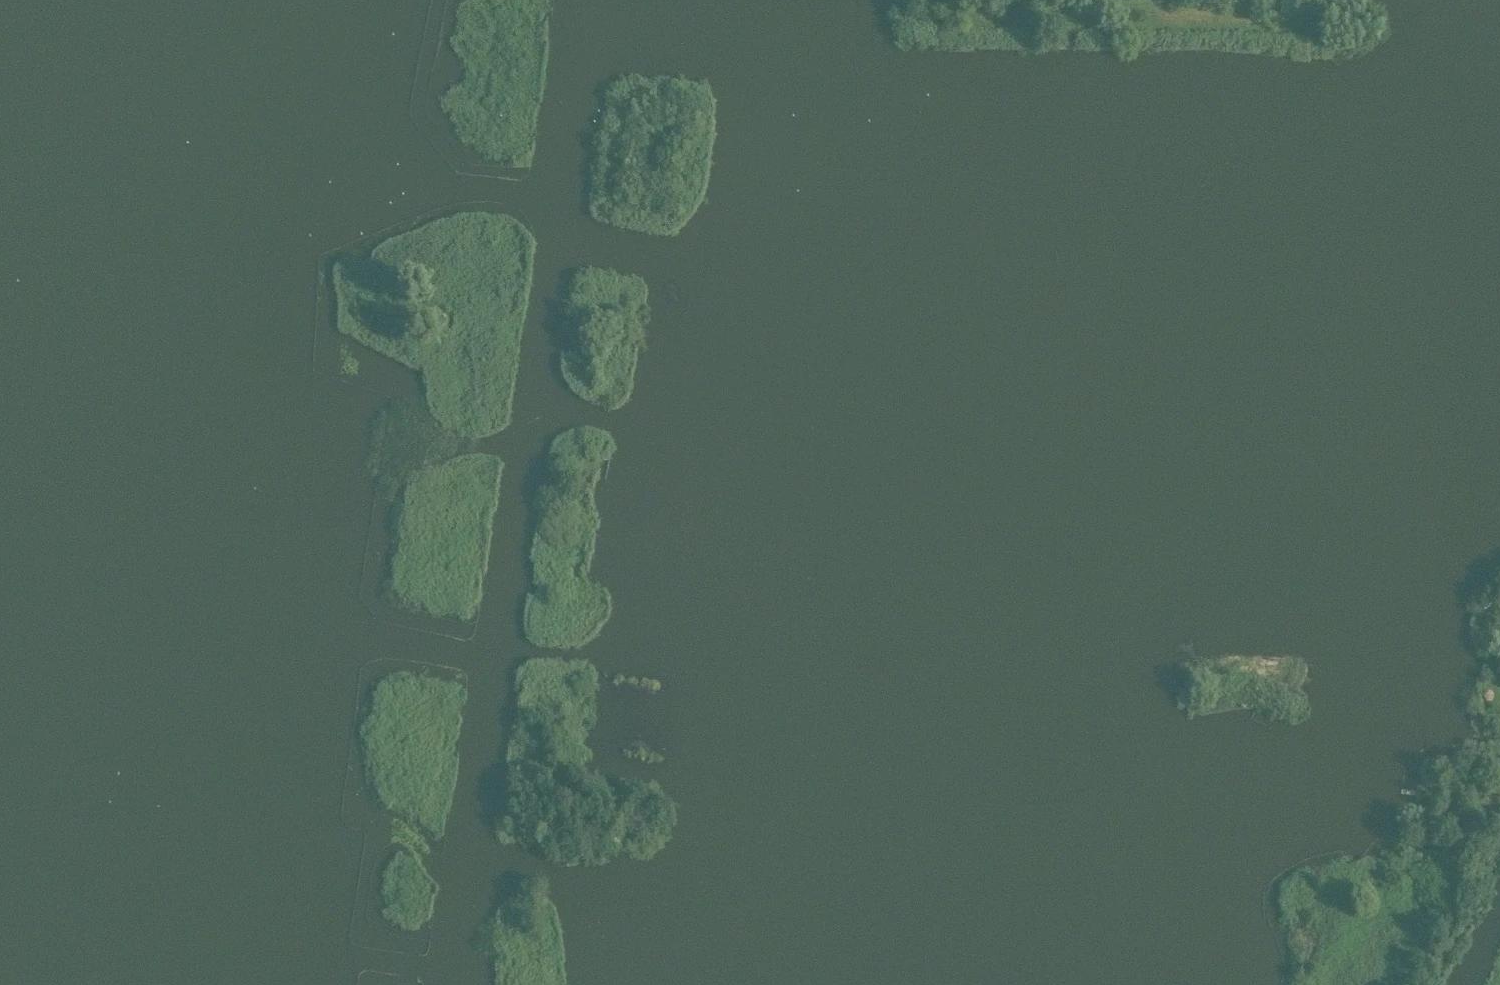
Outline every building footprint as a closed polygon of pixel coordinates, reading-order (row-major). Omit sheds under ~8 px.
[(1421,841),(1420,849),(1433,851),(1435,843),(1421,841)]
